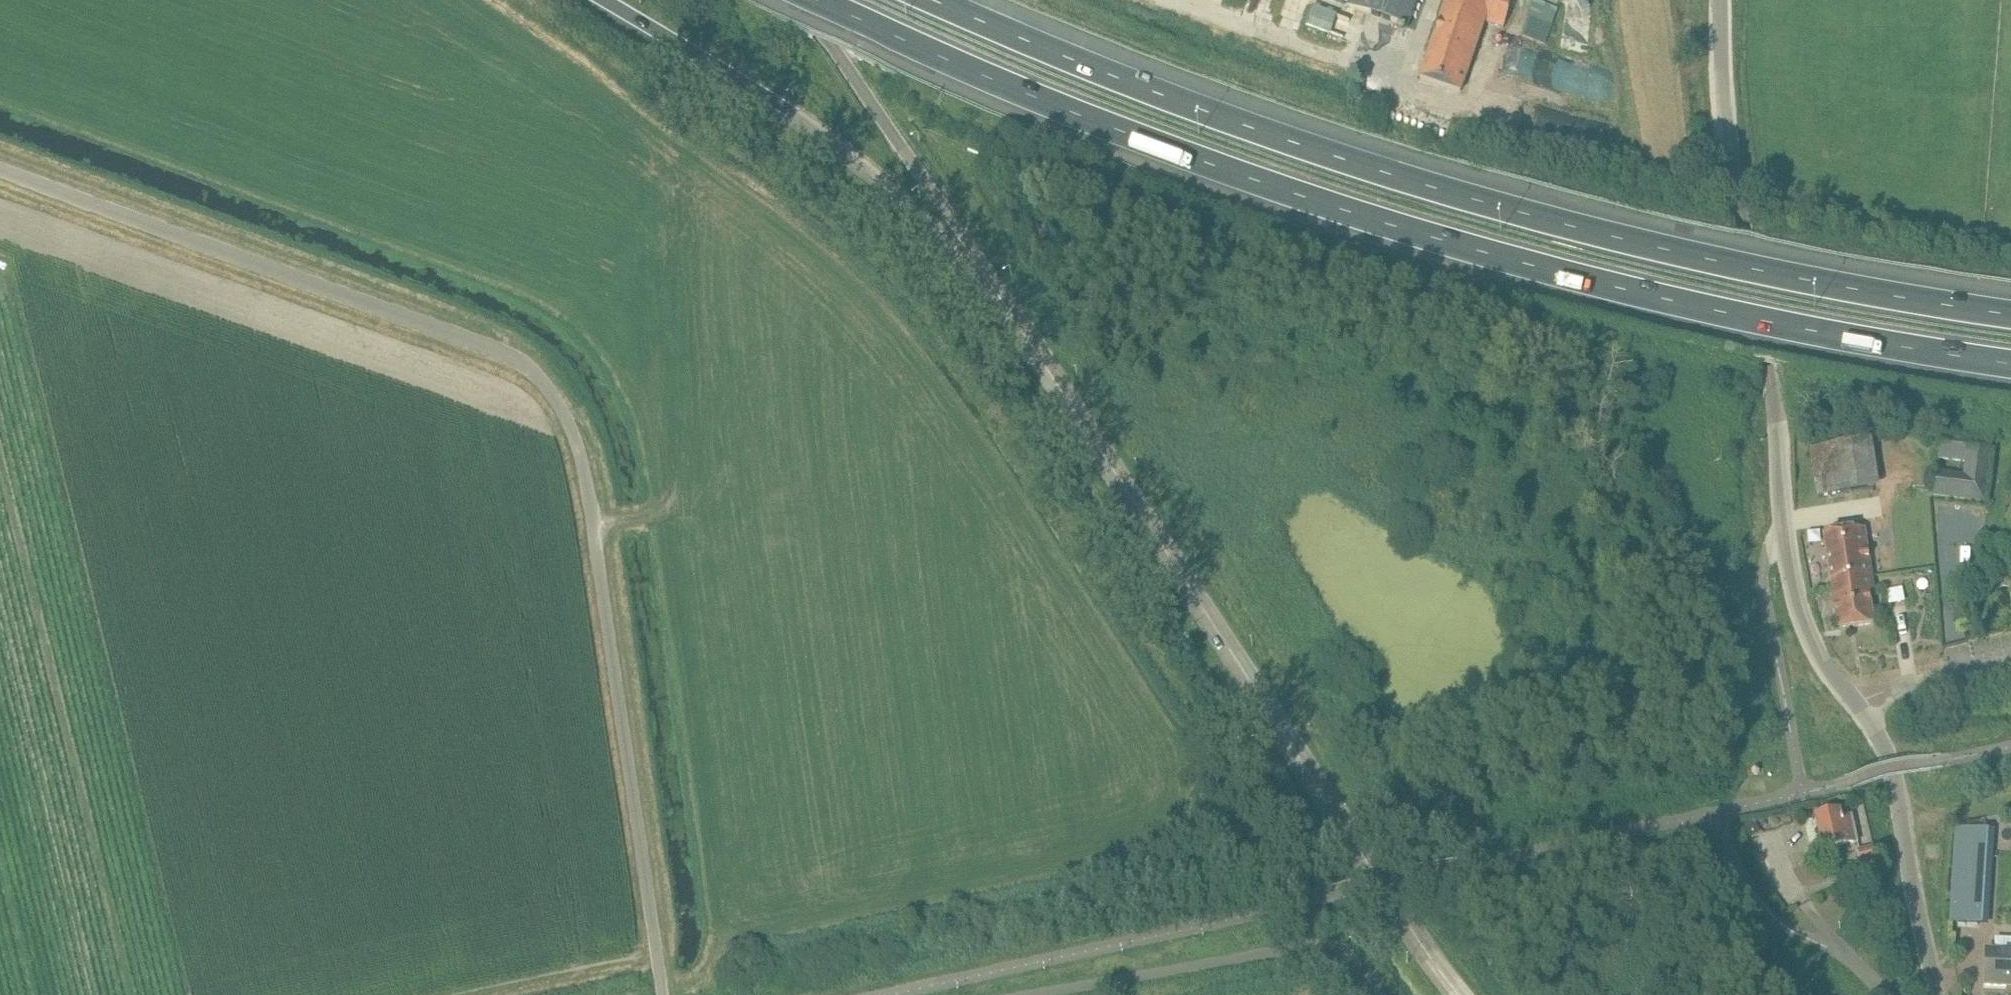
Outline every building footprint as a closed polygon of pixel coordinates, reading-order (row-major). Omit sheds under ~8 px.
[(1350,6),(1407,26),(1413,8),(1416,0),(1333,0),(1350,6)] [(1462,91),(1486,22),(1503,28),(1513,0),(1446,0),(1420,77),(1462,91)] [(1522,35),(1546,42),(1557,6),(1538,0),(1533,0),(1522,35)] [(1564,3),(1563,21),(1586,22),(1587,4),(1564,3)] [(1331,31),(1335,12),(1310,6),(1306,26),(1331,31)] [(1941,434),(1941,440),(1939,457),(1966,460),(1966,465),(1938,462),(1935,494),(1986,501),(1992,440),(1941,434)] [(1879,486),(1871,438),(1809,447),(1817,496),(1879,486)] [(1832,582),(1872,576),(1865,527),(1825,533),(1832,582)] [(1872,576),(1832,582),(1839,629),(1873,623),(1869,593),(1875,592),(1872,576)] [(1839,810),(1817,815),(1824,848),(1858,841),(1852,815),(1841,817),(1839,810)] [(1979,923),(1985,830),(1956,828),(1951,922),(1979,923)] [(1855,862),(1858,876),(1866,871),(1876,869),(1874,859),(1876,858),(1873,847),(1858,850),(1860,861),(1855,862)] [(1995,937),(1994,950),(1987,950),(1986,984),(2006,985),(2006,983),(2010,983),(2010,938),(1995,937)]
